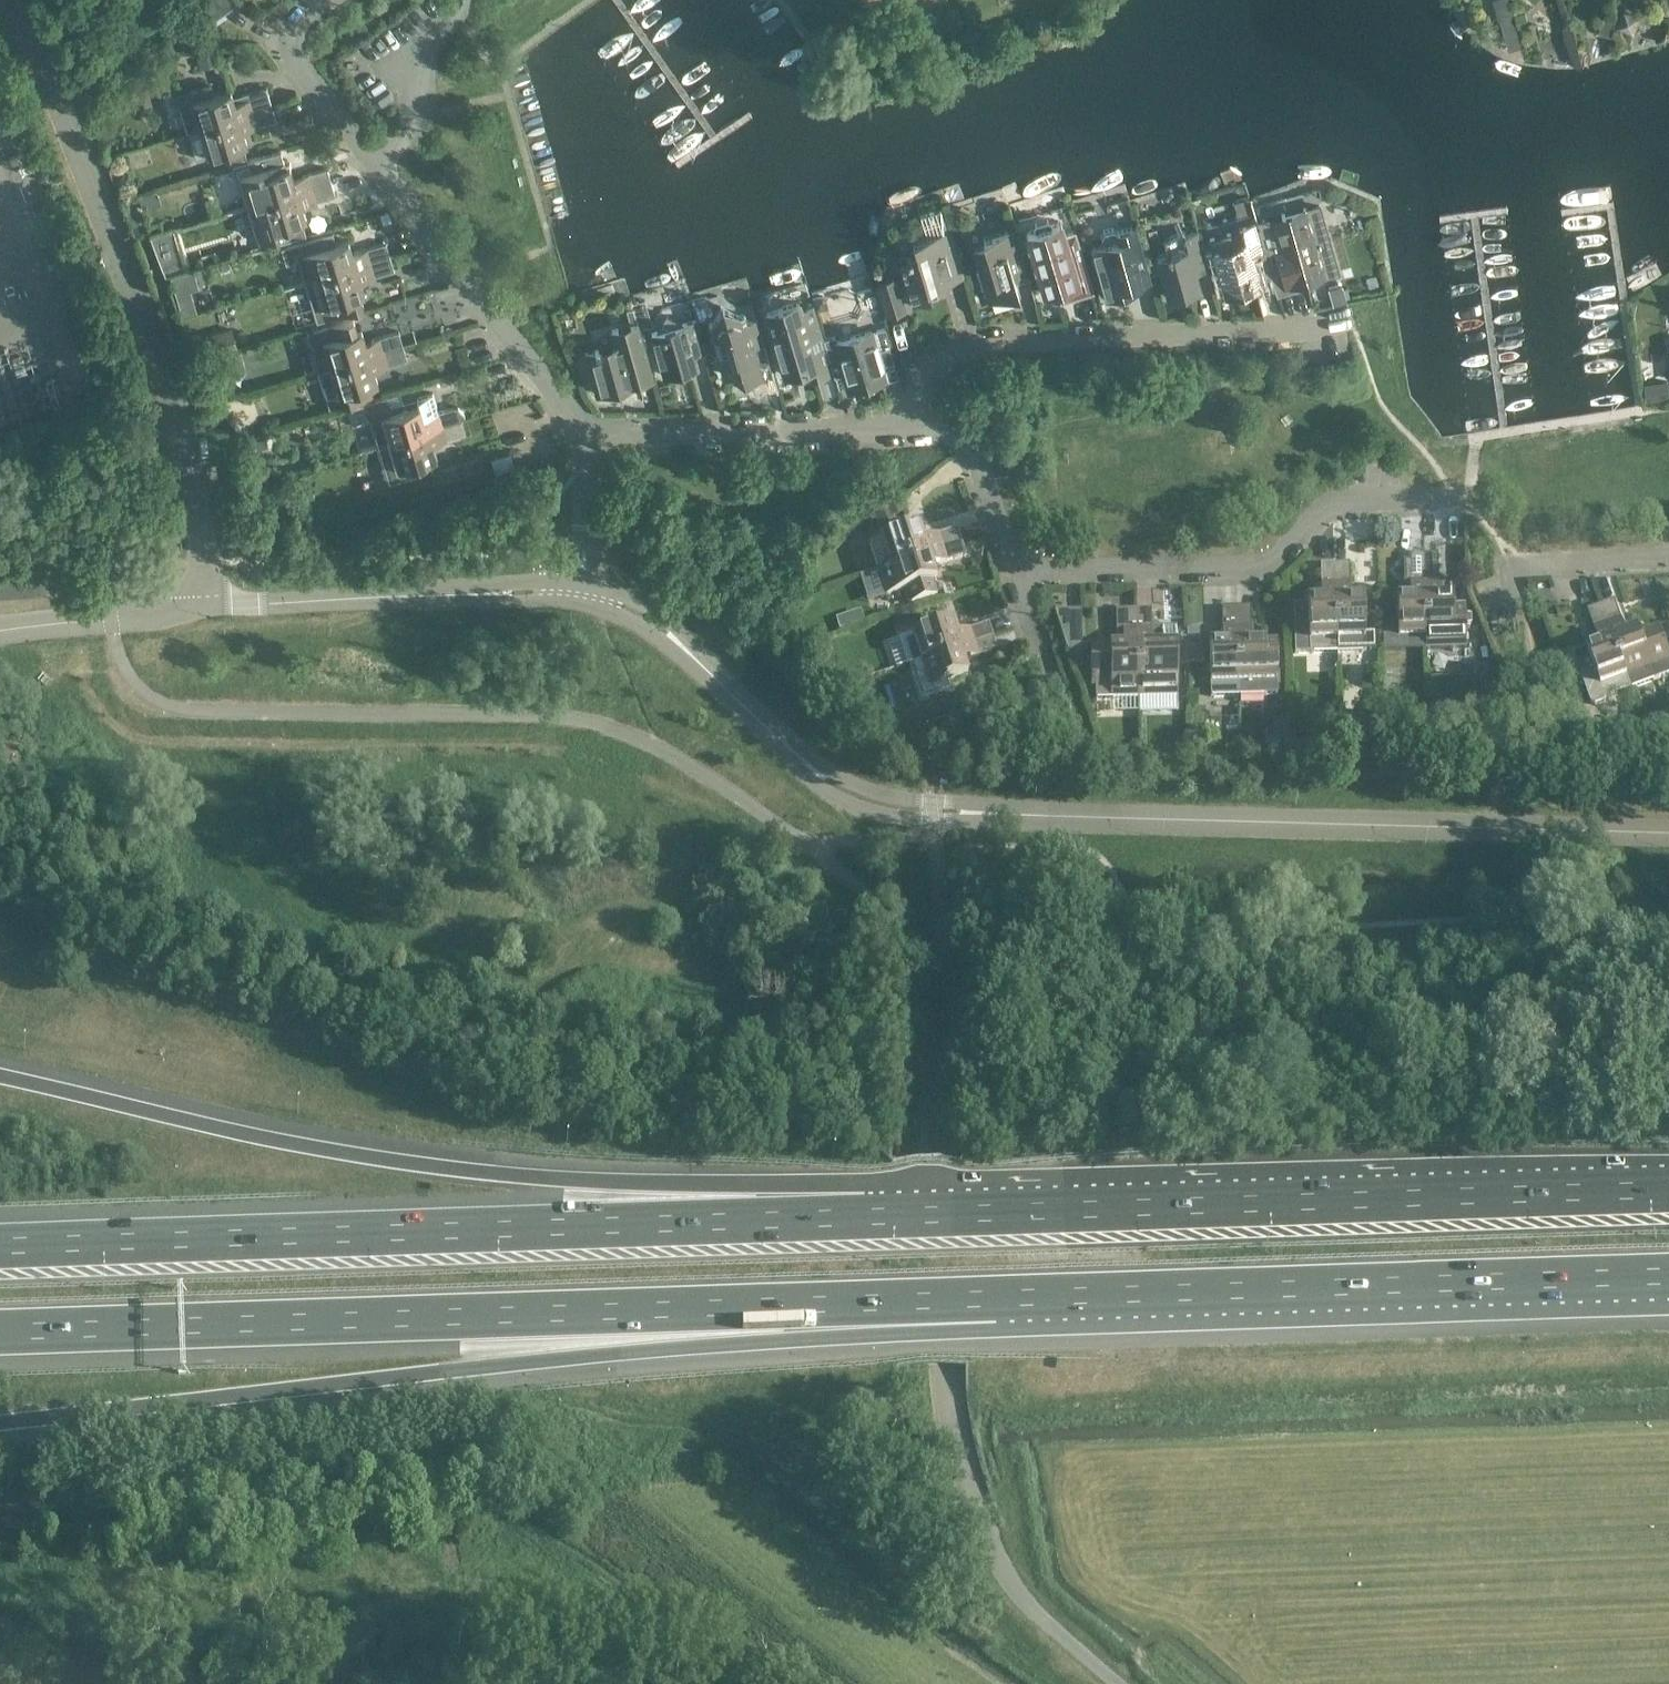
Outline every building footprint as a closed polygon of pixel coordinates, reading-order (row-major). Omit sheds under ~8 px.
[(235,0),(204,0),(213,20),(237,3),(235,0)] [(198,58),(202,71),(218,66),(215,53),(198,58)] [(242,94),(244,100),(235,103),(231,90),(213,96),(209,85),(177,95),(188,132),(273,107),(267,87),(242,94)] [(277,121),(273,107),(188,132),(196,158),(227,149),(232,165),(247,160),(243,145),(247,144),(243,131),(277,121)] [(290,165),(260,174),(258,168),(237,175),(246,207),(332,182),(327,168),(293,178),(290,165)] [(336,196),(332,182),(246,207),(255,234),(275,228),(279,243),(306,235),(302,220),(306,219),(302,206),(336,196)] [(1319,205),(1256,223),(1277,295),(1293,291),(1291,283),(1300,281),(1300,283),(1338,273),(1319,205)] [(1061,222),(1026,233),(1044,292),(1072,283),(1077,298),(1094,293),(1082,254),(1071,258),(1061,222)] [(1251,253),(1263,249),(1256,224),(1243,227),(1246,238),(1212,247),(1226,294),(1260,284),(1251,253)] [(1151,277),(1144,252),(1136,226),(1122,230),(1124,238),(1093,247),(1107,298),(1139,289),(1135,276),(1141,274),(1143,280),(1151,277)] [(912,302),(938,294),(934,281),(952,276),(945,253),(957,249),(952,230),(914,241),(917,254),(899,260),(912,302)] [(985,248),(974,251),(988,300),(1018,291),(1010,263),(1022,260),(1013,230),(983,239),(985,248)] [(1168,297),(1200,288),(1194,265),(1206,261),(1198,231),(1184,235),(1188,248),(1157,257),(1168,297)] [(333,232),(281,247),(286,263),(298,260),(305,282),(390,257),(386,243),(352,253),(348,240),(336,244),(333,232)] [(390,257),(305,282),(313,309),(364,293),(360,281),(394,271),(390,257)] [(896,278),(880,283),(889,314),(906,309),(896,278)] [(824,297),(812,301),(816,312),(823,310),(826,305),(824,297)] [(799,302),(766,312),(785,375),(817,365),(813,352),(825,348),(813,307),(800,310),(799,302)] [(778,391),(773,372),(758,319),(750,321),(746,318),(745,313),(738,315),(721,306),(712,323),(709,323),(724,374),(736,371),(749,379),(750,383),(748,386),(752,388),(753,392),(757,391),(760,393),(762,389),(766,388),(769,390),(776,389),(777,392),(778,391)] [(587,353),(585,353),(597,394),(653,378),(633,309),(627,311),(631,325),(612,330),(615,343),(595,349),(596,353),(588,355),(587,353)] [(664,375),(698,366),(693,348),(704,345),(697,320),(683,324),(666,314),(657,331),(652,333),(657,350),(654,354),(658,357),(664,375)] [(577,322),(567,324),(570,335),(579,333),(577,322)] [(233,325),(203,334),(209,351),(238,342),(233,325)] [(318,371),(403,345),(399,331),(365,342),(361,329),(310,344),(318,371)] [(885,329),(877,331),(882,349),(890,347),(885,329)] [(835,336),(824,339),(835,376),(846,373),(851,390),(884,380),(870,332),(837,341),(835,336)] [(403,345),(318,371),(330,408),(372,395),(369,385),(377,382),(373,370),(408,359),(403,345)] [(458,406),(439,412),(433,393),(417,398),(419,404),(406,408),(404,402),(390,406),(388,396),(364,403),(377,446),(448,425),(462,420),(462,419),(465,416),(459,409),(458,406)] [(462,420),(448,425),(377,446),(388,483),(421,473),(418,462),(436,457),(432,444),(466,434),(462,420)] [(489,459),(494,473),(516,466),(512,452),(489,459)] [(408,503),(403,487),(385,493),(390,508),(408,503)] [(514,511),(530,507),(526,493),(510,497),(514,511)] [(919,526),(882,539),(869,543),(878,569),(962,541),(957,528),(924,539),(919,526)] [(962,541),(877,569),(886,596),(915,586),(918,596),(933,591),(930,581),(937,579),(933,566),(966,555),(962,541)] [(1397,597),(1398,619),(1383,620),(1384,651),(1426,649),(1423,554),(1422,554),(1414,550),(1412,554),(1409,554),(1409,560),(1404,560),(1404,578),(1410,577),(1410,596),(1397,597)] [(1438,553),(1423,554),(1426,649),(1466,648),(1465,604),(1453,604),(1452,595),(1439,596),(1438,553)] [(1294,653),(1309,652),(1337,651),(1335,563),(1321,563),(1321,599),(1308,599),(1308,603),(1293,603),(1294,653)] [(1350,598),(1350,563),(1335,563),(1337,651),(1365,651),(1376,651),(1376,633),(1364,633),(1364,598),(1350,598)] [(1632,688),(1668,674),(1668,650),(1660,626),(1641,633),(1639,628),(1627,633),(1615,599),(1601,604),(1632,688)] [(1587,647),(1595,669),(1584,673),(1582,678),(1591,702),(1596,704),(1604,701),(1606,697),(1632,688),(1601,604),(1587,609),(1600,643),(1587,647)] [(1239,695),(1236,606),(1222,607),(1223,642),(1209,643),(1211,696),(1239,695)] [(1276,645),(1265,646),(1265,641),(1252,641),(1251,606),(1236,606),(1239,695),(1277,694),(1276,645)] [(1156,630),(1152,630),(1151,608),(1137,609),(1139,697),(1178,696),(1176,626),(1160,626),(1156,630)] [(1110,645),(1110,649),(1090,650),(1091,685),(1095,685),(1095,699),(1139,697),(1137,609),(1116,609),(1117,636),(1123,636),(1123,645),(1110,645)] [(1067,651),(1070,651),(1082,651),(1081,610),(1054,611),(1067,651)] [(909,664),(993,636),(989,622),(955,634),(951,621),(900,637),(909,664)] [(993,636),(909,664),(921,701),(953,690),(950,680),(968,674),(964,661),(998,650),(993,636)] [(1082,665),(1082,651),(1070,651),(1075,666),(1082,665)]
